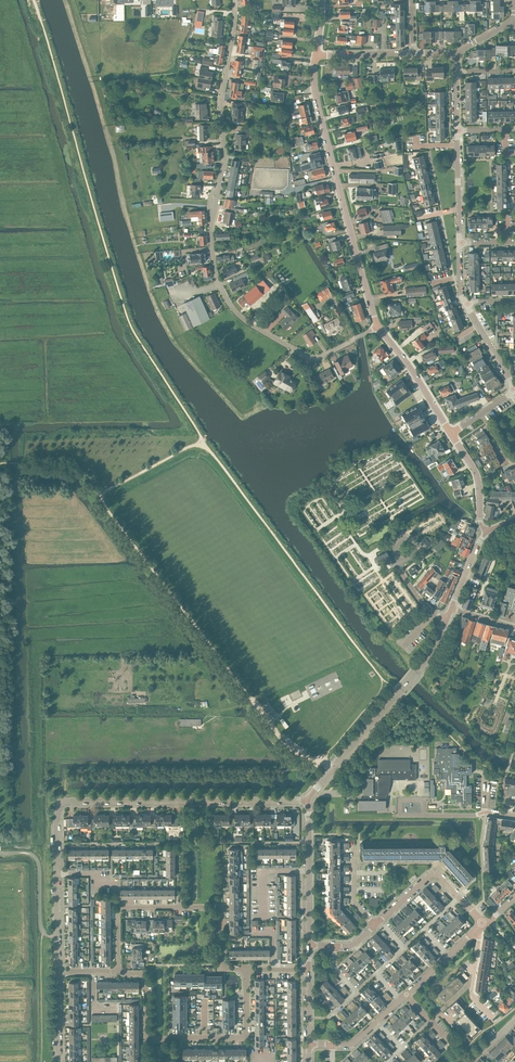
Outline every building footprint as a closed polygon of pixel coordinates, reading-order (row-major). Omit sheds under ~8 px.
[(458,0),(453,1),(453,11),(464,11),(464,9),(464,2),(461,2),(461,3),(458,3),(458,0)] [(468,2),(464,2),(464,9),(464,11),(476,10),(475,6),(475,0),(470,0),(470,3),(468,3),(468,2)] [(480,0),(475,0),(475,6),(476,10),(482,10),(482,11),(482,12),(482,14),(484,14),(487,14),(487,11),(487,8),(487,2),(483,2),(483,4),(481,4),(480,0)] [(493,0),(493,4),(493,11),(497,11),(504,11),(503,6),(500,6),(500,4),(502,4),(502,0),(493,0)] [(394,7),(394,10),(404,10),(404,4),(394,4),(394,1),(383,1),(379,1),(379,3),(383,3),(383,4),(390,4),(390,7),(394,7)] [(419,3),(416,3),(416,7),(416,9),(419,8),(419,11),(430,11),(430,8),(430,1),(425,1),(425,5),(423,5),(422,3),(419,3)] [(435,1),(430,1),(430,8),(430,11),(438,11),(441,11),(441,5),(441,3),(438,3),(438,4),(435,4),(435,1)] [(445,3),(441,3),(441,5),(441,11),(445,11),(453,11),(453,1),(448,1),(448,4),(445,4),(445,3)] [(340,10),(340,11),(339,12),(339,13),(340,14),(340,18),(350,18),(350,20),(357,20),(356,15),(350,15),(350,10),(340,10)] [(196,23),(195,24),(202,25),(202,24),(204,12),(198,11),(196,23)] [(242,20),(241,23),(248,24),(249,20),(252,20),(252,16),(250,16),(249,16),(246,16),(243,15),(242,20)] [(186,17),(182,17),(182,25),(188,25),(188,22),(190,22),(191,22),(191,21),(191,19),(190,19),(191,19),(186,19),(186,17)] [(221,37),(223,21),(220,21),(221,17),(214,17),(213,23),(214,23),(214,28),(212,27),(211,36),(221,37)] [(281,21),(280,27),(284,27),(294,28),(294,27),(295,27),(295,26),(294,25),(295,20),(285,19),(281,19),(281,21)] [(338,32),(348,33),(348,25),(352,26),(353,22),(342,21),(341,27),(339,27),(338,32)] [(468,29),(465,29),(465,33),(465,37),(468,37),(468,33),(476,33),(476,24),(470,24),(470,21),(465,21),(465,24),(468,24),(468,29)] [(250,33),(251,28),(252,25),(248,24),(241,23),(240,32),(250,33)] [(293,35),(294,31),(295,30),(294,29),(294,28),(284,27),(283,31),(280,30),(280,34),(293,35)] [(430,31),(431,41),(436,41),(435,39),(438,39),(442,39),(441,31),(441,30),(438,30),(438,31),(430,31)] [(425,42),(431,41),(430,31),(423,32),(423,33),(419,33),(419,40),(423,40),(423,38),(425,38),(425,42)] [(445,33),(441,33),(442,39),(446,39),(446,38),(448,38),(448,41),(453,41),(453,37),(453,31),(445,31),(445,33)] [(461,31),(453,31),(453,37),(453,41),(458,41),(458,38),(461,37),(461,39),(465,39),(465,37),(465,33),(461,33),(461,31)] [(337,42),(346,44),(347,40),(349,40),(349,39),(356,40),(357,36),(346,34),(345,37),(338,37),(337,42)] [(240,35),(238,44),(245,45),(246,42),(248,43),(250,43),(250,41),(250,38),(248,37),(246,37),(242,36),(240,35)] [(365,44),(366,36),(357,35),(357,43),(365,44)] [(282,43),(282,47),(292,49),(292,48),(293,47),(293,46),(292,45),(293,41),(279,39),(279,43),(282,43)] [(213,53),(218,54),(224,55),(226,45),(220,44),(219,46),(217,46),(217,49),(213,48),(213,53)] [(248,49),(245,49),(245,45),(238,44),(237,52),(251,54),(251,58),(262,60),(264,47),(253,46),(252,46),(248,46),(248,49)] [(496,55),(500,55),(500,53),(502,53),(502,55),(503,55),(503,57),(507,57),(507,55),(507,45),(496,45),(496,47),(496,55)] [(278,51),(277,53),(272,53),(272,57),(279,58),(280,55),(291,56),(292,52),(292,51),(292,50),(292,49),(282,47),(281,51),(278,51)] [(485,49),(485,59),(490,59),(490,56),(496,56),(496,55),(496,47),(493,47),(493,49),(485,49)] [(480,59),(485,59),(485,49),(477,49),(469,53),(470,58),(477,58),(477,56),(480,56),(480,59)] [(222,65),(224,55),(218,54),(217,59),(215,58),(214,61),(216,62),(216,64),(222,65)] [(235,60),(234,67),(242,69),(243,61),(243,59),(243,58),(239,58),(239,60),(235,60)] [(289,69),(290,66),(291,63),(290,63),(286,62),(286,61),(273,59),(273,63),(281,64),(280,68),(289,69)] [(201,67),(199,78),(211,80),(213,72),(208,71),(208,68),(201,67)] [(240,78),(240,77),(240,75),(241,75),(242,69),(234,67),(233,74),(236,75),(236,77),(240,78)] [(433,76),(444,76),(443,67),(432,67),(432,70),(427,71),(427,80),(433,80),(433,76)] [(377,74),(372,75),(372,81),(377,81),(377,79),(381,79),(381,78),(394,77),(394,68),(380,69),(380,75),(377,76),(377,75),(377,74)] [(404,68),(404,76),(405,76),(405,79),(406,80),(408,81),(410,81),(411,80),(412,80),(414,79),(414,76),(417,76),(417,80),(421,80),(421,72),(417,72),(417,68),(404,68)] [(274,76),(273,87),(277,88),(277,87),(278,87),(283,87),(283,89),(284,89),(285,79),(279,78),(279,77),(274,76)] [(348,79),(349,83),(345,84),(346,90),(354,89),(354,88),(356,88),(363,87),(361,77),(356,78),(355,77),(348,79)] [(210,87),(211,80),(199,78),(197,88),(204,90),(205,86),(210,87)] [(465,82),(466,88),(476,87),(477,87),(477,86),(476,86),(476,78),(470,78),(470,82),(465,82)] [(231,81),(230,89),(238,90),(243,90),(244,83),(239,83),(239,80),(235,79),(235,80),(235,82),(231,81)] [(271,94),(270,97),(271,98),(271,100),(283,102),(283,100),(284,100),(285,97),(284,97),(284,93),(280,92),(279,91),(279,89),(271,88),(271,91),(270,92),(272,92),(271,94)] [(230,89),(229,96),(232,97),(232,99),(236,100),(237,97),(241,97),(242,91),(238,90),(230,89)] [(345,91),(335,93),(337,103),(344,102),(345,103),(347,103),(347,101),(350,100),(348,90),(345,91)] [(232,112),(232,116),(233,116),(233,121),(242,122),(243,122),(243,121),(244,109),(244,108),(242,108),(241,108),(241,104),(232,103),(232,108),(232,112)] [(292,109),(292,110),(293,112),(309,109),(308,103),(299,105),(299,107),(292,109)] [(197,119),(208,118),(208,113),(207,113),(206,104),(195,104),(195,110),(197,110),(197,119)] [(338,107),(337,108),(337,111),(339,111),(339,114),(349,112),(352,111),(353,111),(351,104),(348,104),(338,107)] [(293,112),(292,112),(293,115),(298,114),(300,114),(301,117),(311,115),(309,109),(293,112)] [(475,123),(475,120),(477,120),(478,120),(478,118),(477,118),(476,114),(466,114),(466,120),(470,120),(470,123),(475,123)] [(342,121),(341,122),(342,125),(343,126),(351,124),(351,123),(355,122),(353,116),(341,119),(342,121)] [(356,130),(344,133),(345,138),(344,139),(345,141),(346,142),(357,140),(355,132),(357,132),(368,129),(367,124),(356,127),(356,130)] [(200,125),(199,125),(199,126),(200,140),(207,140),(207,135),(209,135),(208,125),(200,125)] [(315,133),(315,132),(315,131),(315,129),(314,129),(313,125),(307,127),(307,126),(301,128),(302,132),(305,131),(306,135),(315,133)] [(250,136),(250,131),(242,131),(242,134),(236,134),(235,149),(245,149),(245,136),(250,136)] [(445,139),(444,134),(436,134),(436,137),(431,137),(431,140),(435,140),(435,142),(440,142),(440,139),(445,139)] [(305,145),(305,146),(306,151),(309,151),(319,148),(319,147),(319,145),(318,145),(317,140),(307,143),(308,144),(305,145)] [(485,145),(485,155),(494,155),(494,143),(488,144),(489,145),(485,145)] [(211,146),(199,147),(200,153),(200,158),(214,157),(213,151),(212,151),(212,146),(211,146)] [(276,151),(280,155),(286,151),(282,146),(276,151)] [(356,147),(348,148),(348,153),(349,155),(350,160),(358,158),(357,152),(356,147)] [(302,171),(323,165),(321,159),(322,157),(322,156),(320,155),(319,152),(310,155),(311,162),(310,162),(294,166),(296,172),(302,171)] [(214,162),(214,157),(200,158),(201,168),(212,167),(212,162),(214,162)] [(374,162),(375,169),(383,168),(381,161),(374,162)] [(324,168),(312,171),(308,172),(310,180),(313,180),(326,176),(324,168)] [(213,178),(213,171),(198,171),(198,179),(195,179),(195,183),(201,183),(201,178),(213,178)] [(358,175),(349,174),(349,180),(358,181),(358,182),(375,182),(375,174),(358,173),(358,175)] [(200,194),(200,189),(199,189),(199,185),(191,184),(190,194),(192,194),(192,199),(198,199),(199,194),(200,194)] [(330,186),(328,186),(328,184),(323,186),(323,184),(315,186),(312,187),(313,191),(316,190),(317,194),(330,191),(329,190),(330,189),(330,186)] [(356,198),(372,199),(373,188),(367,188),(357,188),(356,198)] [(420,195),(420,196),(421,200),(422,201),(433,198),(433,197),(432,192),(422,195),(420,195)] [(225,206),(233,208),(235,200),(226,198),(225,206)] [(330,206),(329,205),(330,205),(329,201),(328,202),(328,198),(322,200),(322,199),(319,200),(319,201),(316,202),(317,205),(320,204),(321,208),(330,206)] [(366,207),(357,210),(359,217),(363,216),(363,217),(367,216),(366,215),(367,215),(367,212),(370,212),(369,208),(368,208),(366,209),(366,207)] [(389,209),(379,210),(383,223),(393,222),(392,219),(394,218),(393,216),(393,215),(392,209),(389,209)] [(333,218),(333,217),(333,216),(332,213),(332,214),(331,210),(325,212),(325,211),(322,212),(322,213),(319,214),(320,217),(323,216),(324,220),(333,218)] [(232,219),(233,212),(225,211),(223,223),(231,224),(232,219)] [(173,212),(160,214),(160,221),(173,219),(173,213),(173,212)] [(200,225),(206,224),(205,215),(199,216),(191,217),(192,221),(199,220),(200,225)] [(432,222),(424,223),(425,225),(426,225),(427,228),(437,226),(436,221),(434,221),(433,218),(429,219),(430,220),(431,220),(432,222)] [(323,236),(328,234),(332,233),(331,230),(336,229),(335,228),(336,227),(335,226),(334,225),(334,222),(329,223),(329,222),(327,221),(320,223),(323,236)] [(367,221),(359,223),(362,233),(372,231),(371,227),(372,227),(373,226),(372,222),(371,222),(368,221),(367,221)] [(383,235),(401,235),(401,228),(407,228),(407,225),(400,224),(400,225),(383,225),(383,235)] [(199,236),(200,241),(197,242),(197,246),(201,246),(203,245),(203,244),(207,244),(207,235),(199,236)] [(329,242),(327,243),(330,251),(333,250),(341,248),(339,240),(336,240),(335,237),(328,239),(329,242)] [(390,251),(388,243),(377,246),(378,252),(374,253),(374,255),(373,256),(372,258),(373,260),(375,262),(381,260),(382,262),(387,261),(386,258),(389,258),(387,252),(390,251)] [(201,262),(206,261),(205,252),(196,253),(190,254),(191,263),(197,262),(198,264),(201,264),(201,262)] [(249,256),(251,262),(260,258),(257,252),(249,256)] [(229,254),(217,257),(218,263),(230,260),(230,262),(235,261),(234,260),(233,255),(229,257),(229,254)] [(343,257),(334,260),(336,266),(344,263),(343,257)] [(241,264),(240,261),(236,263),(235,264),(235,263),(222,269),(223,270),(222,271),(223,273),(224,274),(226,277),(238,271),(236,266),(237,265),(237,266),(241,264)] [(419,262),(406,265),(408,271),(420,267),(419,262)] [(203,267),(204,276),(203,276),(204,280),(211,279),(210,275),(211,275),(210,266),(203,267)] [(246,272),(236,277),(237,280),(230,283),(233,292),(246,286),(242,278),(248,275),(246,272)] [(343,291),(347,290),(353,288),(349,277),(347,278),(346,276),(345,275),(343,275),(341,277),(340,278),(340,280),(343,291)] [(392,283),(402,280),(400,275),(380,281),(382,287),(382,288),(382,291),(383,291),(383,292),(388,290),(388,293),(394,291),(392,283)] [(251,305),(264,294),(270,288),(263,279),(256,285),(238,301),(243,307),(247,304),(249,303),(251,305)] [(439,294),(448,291),(449,291),(448,288),(447,289),(446,286),(441,288),(440,285),(432,288),(434,291),(437,289),(439,294)] [(407,297),(426,295),(425,286),(406,288),(407,297)] [(328,287),(316,294),(320,302),(332,295),(328,287)] [(439,294),(441,300),(450,296),(451,296),(450,294),(449,294),(448,291),(439,294)] [(213,310),(220,306),(214,293),(207,296),(213,310)] [(185,330),(194,326),(210,318),(200,296),(183,303),(188,312),(179,316),(185,330)] [(441,300),(443,305),(452,302),(453,301),(452,299),(451,299),(450,296),(441,300)] [(351,306),(353,313),(362,310),(360,302),(351,306)] [(447,310),(455,306),(455,304),(453,305),(452,302),(443,305),(446,310),(447,310)] [(302,306),(314,322),(319,319),(307,303),(302,306)] [(390,315),(402,314),(401,303),(389,304),(390,311),(389,312),(389,314),(390,315)] [(449,315),(458,312),(459,311),(458,309),(457,309),(455,306),(447,310),(449,315)] [(287,329),(298,318),(287,307),(282,312),(287,317),(280,323),(287,329)] [(356,321),(360,320),(365,318),(362,310),(353,313),(356,321)] [(449,315),(451,320),(459,317),(461,316),(460,314),(459,315),(458,312),(449,315)] [(453,326),(462,322),(463,322),(462,319),(460,320),(459,317),(451,320),(453,326)] [(330,335),(330,334),(342,328),(338,319),(324,326),(323,323),(322,323),(321,323),(320,324),(320,325),(323,332),(325,333),(326,333),(327,332),(327,330),(330,335)] [(399,330),(412,329),(412,320),(399,321),(399,330)] [(430,322),(424,327),(429,333),(435,329),(430,322)] [(463,325),(462,322),(453,326),(455,331),(465,327),(464,324),(463,325)] [(302,335),(299,340),(306,344),(307,343),(309,346),(316,342),(316,343),(320,340),(318,336),(319,335),(316,331),(306,338),(302,335)] [(412,342),(415,347),(415,348),(417,350),(418,350),(418,351),(425,345),(422,341),(427,337),(424,333),(419,337),(412,342)] [(439,353),(454,352),(454,345),(439,346),(439,353)] [(470,357),(472,361),(482,355),(481,353),(482,352),(479,347),(477,348),(475,345),(468,349),(470,352),(469,353),(471,356),(470,357)] [(388,355),(389,353),(387,351),(385,351),(381,346),(374,352),(378,358),(377,359),(377,360),(378,362),(380,362),(381,361),(389,355),(388,355)] [(425,362),(427,362),(427,363),(429,364),(433,361),(434,360),(433,359),(437,357),(434,350),(422,356),(423,358),(422,359),(424,362),(425,362)] [(333,367),(332,367),(339,381),(343,377),(341,373),(349,369),(348,368),(353,366),(351,363),(347,355),(335,362),(336,365),(333,367)] [(474,364),(473,365),(471,366),(473,370),(475,369),(485,363),(484,361),(485,360),(482,355),(472,361),(473,361),(474,364)] [(435,364),(427,367),(429,370),(428,371),(429,373),(430,373),(430,374),(431,374),(431,375),(434,374),(434,372),(439,370),(437,365),(440,364),(441,367),(445,365),(444,363),(443,361),(443,359),(438,361),(434,362),(434,364),(435,364)] [(379,367),(376,369),(377,370),(378,372),(381,370),(384,375),(387,373),(397,365),(393,361),(386,366),(384,363),(379,367)] [(480,375),(481,375),(490,370),(491,370),(488,365),(487,365),(485,363),(475,369),(477,372),(479,372),(480,375)] [(387,373),(391,378),(401,371),(397,365),(387,373)] [(319,385),(334,378),(330,369),(322,372),(323,373),(315,377),(319,385)] [(484,379),(486,382),(496,377),(493,371),(492,372),(491,370),(490,370),(481,375),(481,376),(483,379),(484,379)] [(263,382),(269,376),(265,371),(259,377),(263,382)] [(291,391),(296,382),(289,378),(290,376),(281,371),(281,372),(280,372),(274,382),(278,385),(279,384),(291,391)] [(486,382),(488,386),(486,387),(488,391),(491,389),(493,388),(495,391),(502,387),(500,384),(501,383),(498,378),(497,379),(496,377),(486,382)] [(412,393),(401,379),(386,390),(397,404),(412,393)] [(443,396),(455,391),(452,384),(449,386),(448,385),(440,389),(440,390),(439,391),(441,394),(442,393),(443,396)] [(449,409),(477,400),(480,399),(477,392),(457,399),(455,395),(445,398),(449,409)] [(428,427),(416,404),(401,413),(412,435),(428,427)] [(479,438),(476,440),(478,443),(479,444),(478,444),(480,448),(481,447),(482,446),(489,442),(490,442),(488,439),(489,439),(486,434),(485,433),(483,430),(481,432),(477,434),(476,435),(478,438),(479,438)] [(426,448),(428,451),(431,450),(431,449),(435,456),(445,451),(444,450),(444,449),(444,448),(443,447),(439,441),(430,446),(426,448)] [(481,447),(480,448),(482,451),(481,452),(483,455),(489,452),(493,449),(492,447),(493,446),(490,442),(489,442),(482,446),(481,447)] [(489,452),(483,455),(486,459),(485,459),(487,463),(488,462),(497,457),(495,455),(496,454),(493,449),(489,452)] [(488,462),(487,463),(489,466),(489,467),(488,467),(489,468),(490,471),(500,465),(499,462),(500,462),(497,457),(488,462)] [(449,474),(458,469),(451,458),(443,463),(443,464),(438,467),(440,470),(442,469),(443,470),(444,470),(445,471),(447,470),(449,474)] [(507,476),(508,478),(509,481),(510,481),(513,480),(514,481),(514,480),(514,473),(513,468),(511,469),(510,468),(505,470),(505,472),(507,476)] [(455,479),(451,480),(453,488),(458,486),(458,489),(465,487),(461,477),(461,476),(460,475),(460,474),(454,477),(455,479)] [(460,490),(453,492),(455,498),(462,496),(460,490)] [(498,506),(499,499),(514,500),(514,492),(511,492),(508,492),(491,491),(490,498),(487,497),(486,504),(487,504),(484,519),(493,520),(496,505),(498,506)] [(452,524),(451,526),(455,528),(456,526),(457,526),(459,521),(454,519),(454,518),(452,524)] [(463,528),(465,530),(464,532),(472,536),(476,528),(471,526),(472,524),(469,522),(466,521),(463,528)] [(451,544),(451,545),(454,546),(454,545),(457,546),(464,548),(465,546),(470,549),(474,539),(468,536),(466,535),(465,537),(460,535),(459,538),(455,536),(453,541),(452,541),(451,544)] [(425,538),(420,543),(426,549),(431,544),(425,538)] [(441,539),(433,548),(436,550),(444,542),(441,539)] [(455,547),(451,545),(451,544),(447,542),(445,545),(449,547),(448,548),(454,551),(455,547)] [(456,547),(456,548),(458,549),(459,550),(458,552),(460,553),(462,554),(466,556),(467,556),(470,549),(465,546),(464,548),(457,546),(456,547)] [(377,557),(375,558),(374,558),(376,562),(379,562),(379,563),(390,561),(389,559),(388,555),(387,552),(377,556),(377,557)] [(483,557),(477,571),(484,574),(490,560),(483,557)] [(411,575),(412,575),(414,578),(417,576),(415,573),(419,571),(417,569),(421,567),(419,564),(415,565),(408,569),(411,575)] [(425,575),(416,585),(419,587),(418,588),(420,590),(422,588),(426,583),(432,576),(434,577),(435,578),(435,577),(439,580),(442,576),(441,575),(439,573),(437,571),(432,567),(427,574),(426,573),(425,574),(425,575)] [(452,574),(447,587),(453,589),(461,571),(454,568),(452,574)] [(468,589),(463,603),(462,606),(470,609),(473,599),(479,585),(478,585),(480,581),(482,575),(474,572),(472,578),(473,578),(471,582),(469,588),(468,589)] [(434,593),(431,598),(432,599),(436,601),(437,599),(438,598),(439,597),(440,598),(440,597),(440,596),(442,592),(440,591),(441,590),(446,580),(443,578),(442,580),(440,579),(440,580),(439,580),(437,584),(434,589),(435,591),(434,593)] [(431,596),(435,591),(426,584),(422,589),(424,590),(431,596)] [(496,615),(500,616),(500,615),(505,616),(507,609),(511,610),(514,611),(514,612),(514,613),(514,588),(508,586),(504,602),(502,601),(501,601),(496,615)] [(441,601),(447,604),(453,589),(447,587),(441,601)] [(485,590),(480,604),(492,608),(497,594),(497,593),(485,589),(485,590)] [(459,625),(465,627),(468,619),(468,618),(462,616),(459,625)] [(463,632),(460,639),(468,642),(469,640),(471,635),(475,621),(468,619),(465,627),(463,632)] [(490,634),(493,625),(478,620),(473,632),(470,640),(478,643),(477,645),(480,646),(479,648),(485,649),(488,640),(490,634)] [(506,637),(508,629),(494,626),(492,633),(493,633),(492,635),(490,641),(504,644),(506,637)] [(505,650),(502,658),(507,659),(509,652),(512,652),(511,656),(514,657),(514,639),(509,637),(505,650)] [(264,706),(263,707),(271,718),(272,717),(274,716),(275,715),(277,713),(273,707),(268,701),(264,704),(265,705),(264,706)] [(283,718),(280,720),(286,728),(289,726),(283,718)] [(436,763),(434,763),(434,768),(434,773),(436,773),(436,778),(442,778),(446,778),(447,788),(451,788),(451,793),(451,798),(456,798),(456,801),(461,801),(461,806),(466,806),(466,803),(469,803),(472,803),(471,798),(471,793),(472,793),(472,785),(467,785),(467,778),(467,775),(467,773),(472,773),(472,768),(472,763),(459,763),(459,753),(457,753),(457,748),(436,748),(436,763)] [(386,795),(388,790),(389,786),(390,781),(390,777),(392,777),(392,778),(407,778),(407,779),(416,779),(416,764),(410,764),(410,759),(378,759),(378,767),(375,767),(370,767),(367,770),(367,775),(368,775),(368,778),(363,778),(363,794),(364,794),(364,797),(361,797),(361,800),(359,800),(359,809),(385,809),(385,798),(386,798),(386,795)] [(506,794),(511,795),(511,793),(513,779),(505,778),(504,786),(507,787),(506,794)] [(133,826),(133,829),(133,826),(136,826),(136,827),(143,827),(143,825),(143,814),(136,815),(136,818),(133,818),(133,826)] [(143,814),(143,825),(150,825),(150,826),(153,826),(153,818),(151,818),(151,814),(143,814)] [(153,818),(153,826),(154,826),(154,829),(157,829),(157,826),(157,825),(164,825),(164,814),(157,814),(157,818),(153,818)] [(164,814),(164,825),(171,825),(171,826),(178,826),(178,818),(172,818),(172,814),(164,814)] [(215,825),(222,825),(222,814),(215,814),(215,818),(211,818),(211,826),(215,826),(215,825)] [(222,814),(222,825),(229,825),(229,826),(232,826),(232,818),(229,818),(229,814),(222,814)] [(232,818),(232,826),(236,826),(236,825),(243,825),(243,814),(235,814),(235,818),(232,818)] [(243,814),(243,825),(250,825),(250,826),(253,826),(253,818),(250,818),(250,814),(243,814)] [(253,818),(253,826),(256,826),(256,825),(263,825),(263,814),(256,814),(256,818),(253,818)] [(263,814),(263,825),(271,825),(271,829),(274,829),(274,826),(274,818),(271,818),(271,814),(263,814)] [(274,818),(274,826),(277,826),(277,825),(284,825),(284,814),(277,814),(277,818),(274,818)] [(284,814),(284,825),(291,825),(291,826),(295,826),(295,818),(292,818),(292,814),(284,814)] [(66,818),(66,827),(74,827),(74,826),(81,826),(81,815),(74,815),(74,818),(66,818)] [(81,815),(81,826),(81,828),(87,828),(88,830),(91,830),(91,827),(91,819),(88,819),(88,815),(81,815)] [(91,819),(91,827),(95,827),(95,825),(102,825),(101,815),(94,815),(94,819),(91,819)] [(101,815),(102,825),(109,825),(109,827),(112,827),(112,819),(109,819),(109,815),(101,815)] [(112,819),(112,827),(116,826),(116,825),(122,825),(122,815),(115,815),(115,818),(112,819)] [(130,815),(122,815),(122,825),(130,825),(130,826),(133,826),(133,818),(130,818),(130,815)] [(487,816),(486,823),(497,825),(497,823),(501,824),(501,820),(501,818),(487,816)] [(487,825),(487,830),(496,832),(497,825),(486,823),(486,824),(487,825)] [(442,855),(466,882),(473,877),(448,850),(445,850),(445,843),(441,843),(439,843),(439,847),(363,847),(363,844),(360,844),(360,852),(363,852),(363,856),(439,856),(439,854),(442,854),(442,855)] [(498,889),(505,896),(511,890),(509,888),(513,884),(509,881),(508,880),(503,884),(498,889)] [(426,887),(419,893),(424,898),(437,886),(435,884),(430,888),(429,890),(426,887)] [(437,886),(424,898),(428,903),(435,897),(433,894),(434,893),(439,889),(437,886)] [(491,895),(499,903),(505,896),(498,889),(497,889),(495,891),(491,895)] [(435,897),(428,903),(426,905),(431,910),(433,908),(446,896),(444,893),(439,898),(438,899),(435,897)] [(446,896),(433,908),(433,909),(437,913),(444,907),(443,905),(442,904),(443,902),(444,903),(448,898),(446,896)] [(404,907),(417,921),(422,916),(421,916),(424,913),(422,912),(420,914),(415,909),(412,911),(411,910),(407,905),(404,907)] [(331,906),(330,906),(330,912),(333,916),(341,909),(340,908),(340,907),(331,906)] [(341,909),(333,916),(337,920),(344,914),(345,913),(347,911),(349,909),(347,907),(345,909),(343,911),(342,910),(341,909)] [(408,915),(405,918),(412,925),(417,921),(404,907),(402,909),(406,914),(408,915)] [(344,914),(337,920),(341,924),(344,921),(349,917),(348,916),(347,915),(349,914),(351,911),(349,909),(347,911),(345,913),(344,914)] [(447,913),(460,926),(465,922),(458,915),(456,917),(453,914),(453,915),(450,911),(447,913)] [(344,921),(341,924),(344,928),(351,922),(352,921),(354,919),(359,915),(357,912),(352,917),(350,919),(350,918),(349,917),(344,921)] [(512,922),(514,920),(514,916),(512,912),(507,916),(512,922)] [(450,922),(448,924),(455,931),(460,926),(447,913),(445,915),(449,920),(450,922)] [(395,916),(407,930),(412,925),(405,918),(402,920),(401,919),(397,914),(395,916)] [(351,922),(344,928),(348,932),(356,925),(355,924),(355,923),(357,921),(361,917),(359,915),(354,919),(352,921),(351,922)] [(398,924),(395,927),(402,934),(407,930),(395,916),(392,918),(396,923),(398,924)] [(135,919),(131,919),(131,920),(131,924),(131,932),(135,932),(135,931),(139,931),(139,933),(141,933),(141,920),(140,920),(135,920),(135,919)] [(146,920),(141,920),(141,933),(142,933),(142,931),(146,931),(147,932),(149,932),(149,931),(150,931),(150,919),(146,919),(146,920)] [(150,919),(150,931),(153,931),(158,931),(158,933),(159,933),(159,920),(154,920),(154,919),(150,919)] [(165,920),(159,920),(159,933),(161,933),(161,931),(165,931),(169,931),(169,928),(172,928),(172,919),(165,919),(165,920)] [(437,922),(450,936),(455,931),(448,924),(446,926),(444,924),(440,920),(437,922)] [(441,931),(438,933),(445,940),(450,936),(437,922),(435,924),(441,931)] [(376,933),(369,940),(374,944),(385,934),(383,932),(380,934),(379,936),(376,933)] [(385,934),(374,944),(378,950),(385,943),(383,940),(384,939),(385,939),(387,937),(385,934)] [(412,945),(412,946),(416,950),(427,940),(425,937),(423,940),(421,942),(419,939),(412,945)] [(427,940),(416,950),(421,955),(428,949),(425,946),(427,945),(430,942),(427,940)] [(385,943),(378,950),(383,955),(394,944),(392,941),(389,944),(388,946),(385,943)] [(132,947),(133,953),(145,953),(145,951),(144,951),(144,950),(144,947),(143,947),(143,943),(132,944),(132,948),(132,947)] [(483,943),(482,950),(492,951),(493,945),(483,943)] [(394,944),(383,955),(387,959),(394,953),(392,950),(393,949),(394,949),(396,946),(394,944)] [(428,949),(421,955),(425,960),(436,950),(434,947),(432,950),(430,951),(428,949)] [(69,948),(69,962),(78,962),(78,948),(69,948)] [(357,951),(367,962),(372,958),(365,951),(363,953),(359,949),(357,951)] [(436,950),(425,960),(430,965),(437,959),(434,956),(436,954),(436,955),(439,952),(436,950)] [(358,958),(356,960),(362,967),(367,962),(357,951),(354,954),(358,958)] [(144,954),(145,954),(145,953),(133,953),(133,958),(132,958),(132,962),(135,962),(135,966),(135,967),(144,967),(145,962),(143,962),(143,959),(144,959),(144,954)] [(399,957),(412,971),(417,966),(416,965),(410,959),(408,961),(405,959),(405,958),(402,955),(399,957)] [(403,966),(400,968),(407,975),(412,971),(399,957),(397,959),(400,963),(403,966)] [(347,960),(357,971),(362,967),(356,960),(353,962),(350,958),(347,960)] [(348,967),(346,969),(352,976),(357,971),(347,960),(344,962),(348,967)] [(507,966),(511,972),(514,968),(514,964),(513,961),(507,966)] [(390,966),(402,980),(407,975),(400,968),(398,970),(396,968),(392,964),(390,966)] [(393,975),(390,977),(397,984),(402,980),(390,966),(387,968),(393,975)] [(327,979),(319,986),(324,991),(337,978),(335,976),(331,979),(329,981),(327,979)] [(456,993),(455,992),(464,984),(457,976),(439,993),(446,1001),(453,994),(454,995),(456,993)] [(337,978),(324,991),(328,996),(336,989),(333,987),(336,984),(340,981),(337,978)] [(255,979),(255,986),(264,986),(264,987),(268,987),(268,985),(264,985),(264,979),(255,979)] [(288,981),(288,986),(288,987),(296,987),(296,980),(288,980),(288,979),(281,979),(276,979),(276,981),(281,981),(281,980),(283,980),(283,981),(288,981)] [(362,992),(366,996),(380,984),(377,981),(372,986),(373,986),(371,988),(369,985),(362,992)] [(380,984),(366,996),(371,1001),(378,995),(375,992),(377,991),(382,987),(380,984)] [(336,989),(328,996),(333,1000),(346,988),(344,985),(340,989),(338,991),(336,989)] [(503,999),(504,999),(505,1000),(507,1002),(511,1006),(514,1001),(514,988),(512,985),(508,989),(513,993),(511,996),(511,997),(509,996),(508,997),(506,996),(503,999)] [(255,986),(255,993),(264,993),(264,994),(268,994),(268,992),(264,992),(264,987),(264,986),(255,986)] [(346,988),(333,1000),(337,1006),(345,999),(342,996),(349,991),(346,988)] [(378,995),(371,1001),(375,1006),(389,994),(386,991),(381,996),(382,996),(380,997),(378,995)] [(255,993),(255,1000),(264,1000),(264,1001),(268,1001),(268,998),(264,998),(264,994),(264,993),(255,993)] [(389,994),(375,1006),(380,1011),(387,1005),(384,1002),(386,1000),(386,1001),(391,996),(389,994)] [(457,1019),(470,1033),(473,1037),(478,1032),(481,1029),(464,1010),(468,1006),(466,1004),(465,1005),(461,1001),(462,1000),(459,997),(456,1000),(450,1006),(460,1016),(457,1019)] [(505,1012),(510,1006),(503,1000),(501,998),(498,1001),(501,1003),(498,1006),(505,1012)] [(255,1000),(255,1006),(264,1006),(264,1008),(268,1008),(268,1005),(264,1005),(264,1001),(264,1000),(255,1000)] [(350,1003),(362,1016),(367,1012),(361,1004),(358,1007),(352,1000),(350,1003)] [(353,1012),(351,1014),(357,1021),(362,1016),(350,1003),(347,1005),(351,1009),(353,1012)] [(402,1007),(412,1019),(417,1014),(411,1007),(408,1009),(407,1008),(404,1005),(402,1007)] [(255,1006),(255,1013),(264,1013),(264,1014),(268,1014),(268,1012),(264,1012),(264,1008),(264,1006),(255,1006)] [(404,1014),(401,1016),(407,1023),(412,1019),(402,1007),(399,1010),(402,1012),(404,1014)] [(340,1012),(353,1025),(357,1021),(351,1014),(348,1016),(345,1012),(343,1009),(340,1012)] [(288,1019),(288,1021),(296,1021),(296,1014),(288,1014),(288,1013),(283,1012),(283,1015),(288,1015),(288,1019)] [(348,1030),(353,1025),(340,1012),(337,1014),(343,1021),(341,1023),(348,1030)] [(255,1013),(255,1020),(264,1020),(264,1021),(268,1021),(268,1019),(264,1019),(264,1014),(264,1013),(255,1013)] [(392,1016),(403,1028),(407,1023),(401,1016),(398,1019),(397,1017),(395,1014),(392,1016)] [(394,1023),(391,1025),(398,1032),(403,1028),(392,1016),(390,1019),(392,1021),(394,1023)] [(288,1021),(288,1026),(288,1027),(296,1027),(296,1021),(288,1021),(288,1019),(283,1019),(283,1021),(288,1021)] [(255,1020),(255,1026),(264,1026),(264,1028),(268,1028),(268,1025),(264,1025),(264,1021),(264,1020),(255,1020)] [(255,1026),(255,1033),(264,1033),(264,1034),(268,1034),(268,1032),(264,1032),(264,1028),(264,1026),(255,1026)] [(288,1028),(288,1034),(296,1034),(296,1027),(288,1027),(288,1026),(283,1026),(283,1028),(288,1028)] [(416,1040),(420,1045),(434,1032),(432,1030),(427,1034),(426,1036),(423,1033),(416,1040)] [(367,1039),(365,1041),(370,1046),(372,1044),(383,1034),(381,1031),(378,1034),(377,1036),(374,1033),(367,1039)] [(434,1032),(420,1045),(425,1050),(432,1043),(430,1040),(431,1039),(432,1039),(436,1035),(434,1032)] [(255,1033),(255,1040),(264,1040),(264,1041),(268,1041),(268,1040),(268,1039),(264,1039),(264,1034),(264,1033),(255,1033)] [(385,1036),(383,1034),(372,1044),(376,1049),(383,1043),(381,1040),(382,1038),(383,1039),(385,1036)] [(490,1052),(500,1061),(507,1054),(505,1051),(511,1046),(513,1044),(514,1046),(514,1036),(514,1035),(509,1039),(506,1036),(497,1044),(490,1052)] [(432,1043),(425,1050),(430,1055),(443,1042),(441,1040),(436,1044),(436,1045),(435,1046),(432,1043)] [(383,1043),(376,1049),(381,1054),(392,1044),(390,1041),(387,1044),(386,1045),(383,1043)] [(443,1042),(430,1055),(434,1059),(441,1053),(439,1050),(440,1049),(441,1049),(445,1045),(443,1042)] [(288,1047),(288,1051),(288,1052),(296,1052),(296,1046),(288,1046),(288,1044),(283,1044),(283,1047),(288,1047)] [(392,1044),(381,1054),(385,1059),(392,1053),(390,1050),(391,1048),(392,1049),(394,1046),(392,1044)] [(183,1051),(180,1051),(180,1059),(184,1059),(184,1058),(190,1058),(190,1048),(183,1048),(183,1051)] [(364,1061),(365,1061),(369,1059),(370,1058),(367,1055),(364,1052),(363,1051),(360,1053),(359,1052),(359,1051),(359,1050),(358,1048),(357,1049),(354,1051),(364,1061)] [(421,1060),(414,1053),(411,1056),(410,1054),(411,1054),(406,1049),(403,1052),(413,1061),(419,1061),(421,1060)] [(353,1060),(355,1061),(364,1061),(354,1051),(352,1053),(354,1056),(356,1057),(353,1060)] [(405,1061),(413,1061),(403,1052),(401,1054),(405,1059),(406,1059),(407,1060),(405,1061)]
